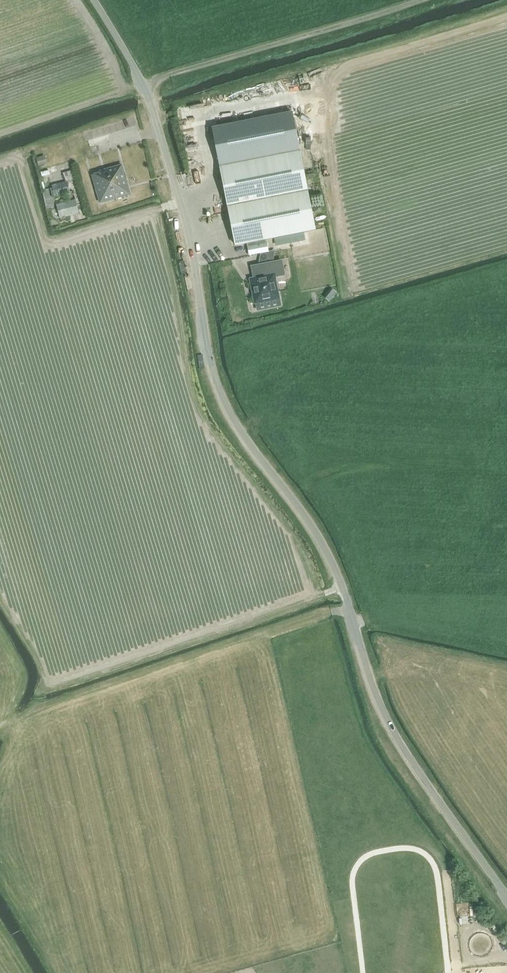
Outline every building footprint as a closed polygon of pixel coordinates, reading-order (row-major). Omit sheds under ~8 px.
[(252,119),(213,127),(219,162),(221,172),(236,246),(247,243),(249,255),(259,253),(261,253),(268,251),(266,240),(274,238),(304,232),(314,230),(290,112),(252,119)] [(47,163),(45,155),(35,158),(37,165),(47,163)] [(131,194),(122,163),(99,170),(100,172),(92,174),(100,203),(131,194)] [(63,172),(65,181),(76,178),(74,169),(63,172)] [(50,188),(52,196),(70,191),(68,181),(52,185),(52,187),(50,188)] [(75,199),(56,205),(60,218),(70,215),(73,215),(78,213),(79,213),(75,199)] [(253,279),(250,279),(255,303),(279,298),(274,276),(283,274),(280,259),(259,264),(262,277),(253,279)]
